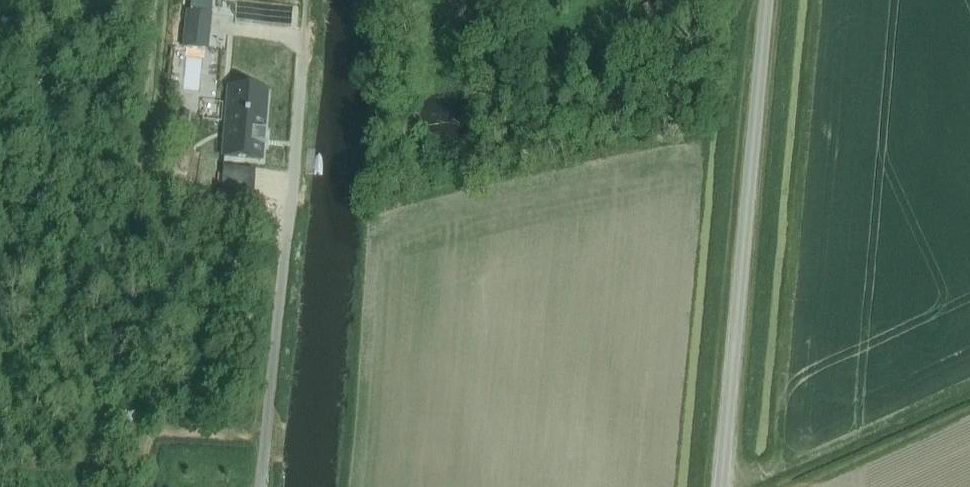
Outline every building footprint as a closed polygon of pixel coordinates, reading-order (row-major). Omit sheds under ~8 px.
[(186,12),(182,49),(209,51),(211,32),(212,15),(186,12)] [(223,139),(221,158),(261,162),(262,145),(264,145),(265,135),(263,134),(266,99),(236,97),(233,140),(223,139)] [(213,171),(217,156),(192,150),(188,165),(213,171)]
